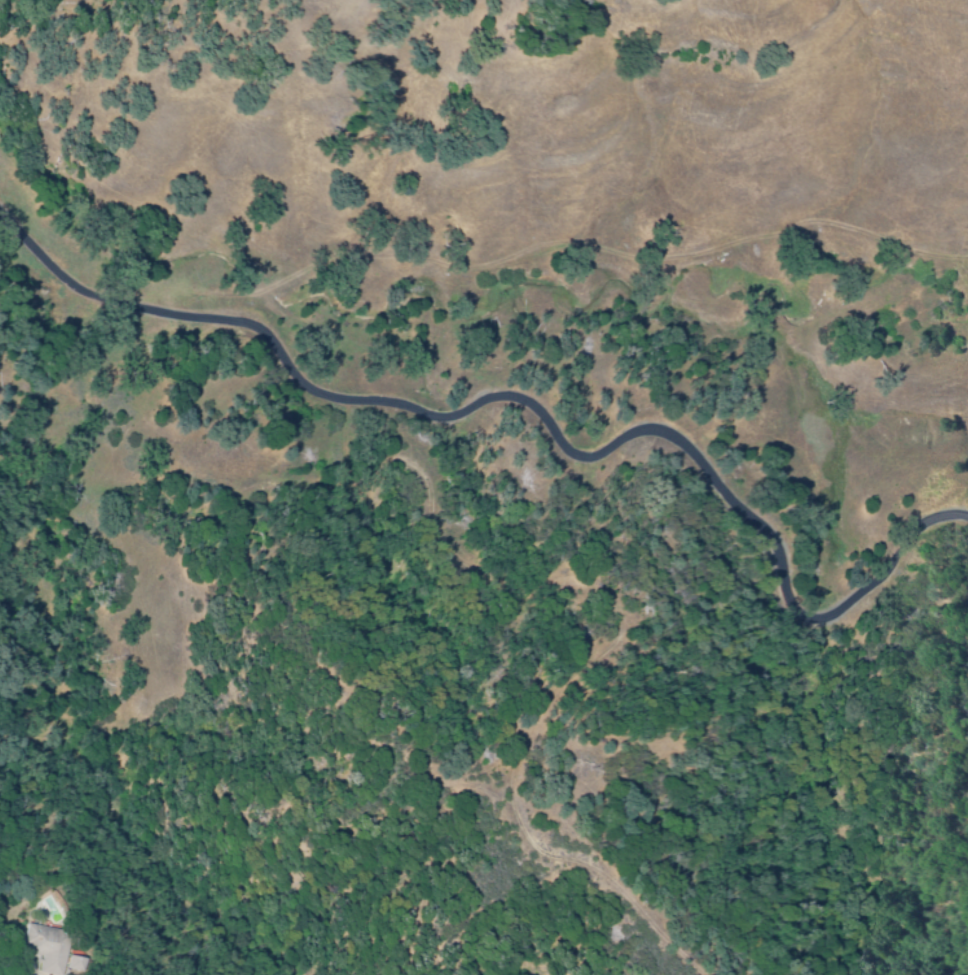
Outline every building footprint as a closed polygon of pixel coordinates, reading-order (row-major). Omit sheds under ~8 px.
[(74,934),(29,927),(25,952),(45,955),(42,974),(67,974),(74,934)] [(71,971),(88,974),(91,961),(74,958),(71,971)]
